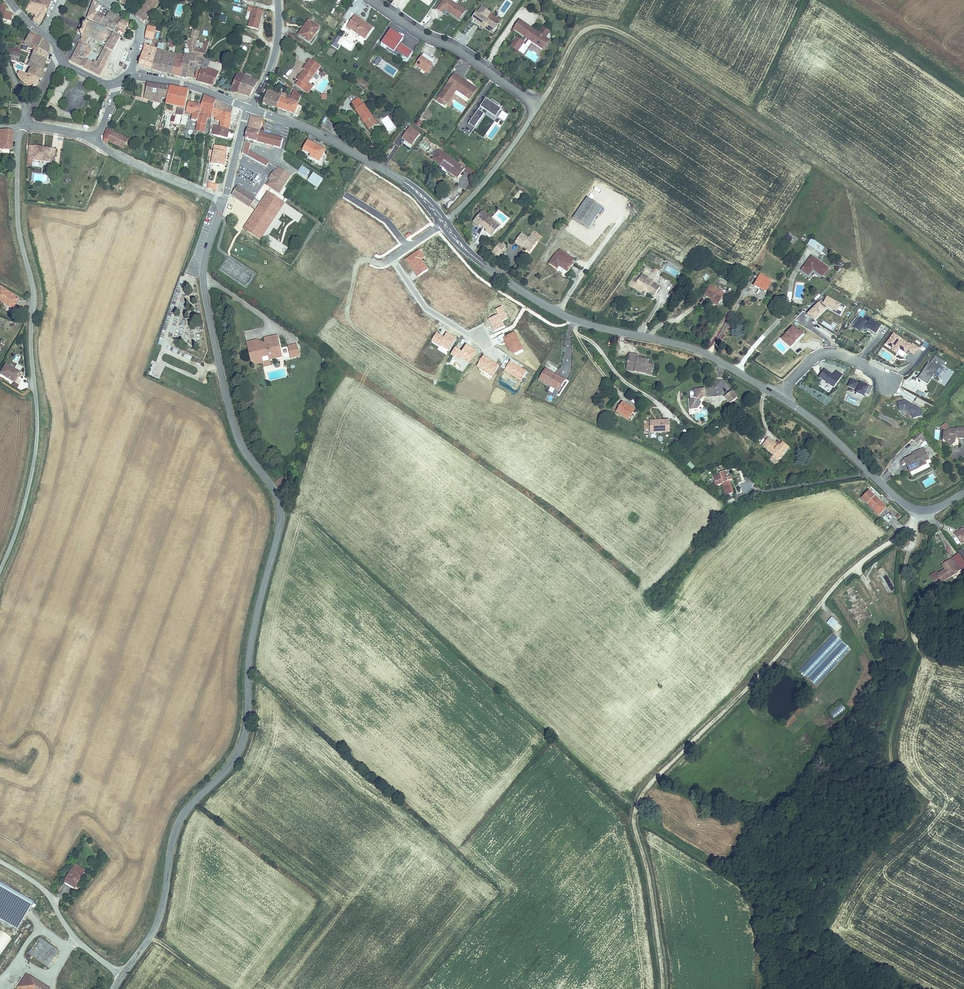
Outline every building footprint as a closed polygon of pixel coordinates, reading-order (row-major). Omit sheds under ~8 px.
[(51,3),(44,0),(33,0),(32,1),(48,9),(51,3)] [(137,16),(144,22),(161,0),(147,0),(137,16)] [(450,0),(444,0),(438,9),(442,12),(444,9),(460,20),(466,11),(450,0)] [(36,19),(35,21),(40,25),(47,11),(31,3),(27,11),(35,15),(34,18),(36,19)] [(97,14),(98,13),(97,13),(100,6),(94,3),(91,11),(97,14)] [(252,7),(248,27),(260,29),(263,9),(252,7)] [(490,12),(482,7),(477,14),(477,13),(473,19),(476,21),(475,22),(481,26),(481,25),(491,31),(495,25),(485,19),(490,12)] [(10,21),(12,13),(3,12),(0,11),(0,19),(10,21)] [(88,18),(94,21),(97,14),(91,11),(88,18)] [(491,13),(490,12),(485,19),(495,25),(491,31),(481,25),(481,26),(492,33),(497,26),(487,18),(491,13)] [(101,24),(105,17),(98,13),(97,14),(94,21),(101,24)] [(113,22),(116,16),(110,13),(106,18),(105,17),(101,24),(107,28),(111,21),(113,22)] [(121,20),(116,16),(113,22),(118,25),(121,20)] [(363,21),(355,16),(348,27),(366,39),(373,28),(366,23),(365,24),(362,22),(363,21)] [(118,25),(113,22),(111,21),(107,28),(113,31),(114,28),(117,29),(118,27),(120,28),(121,27),(125,29),(127,24),(121,20),(118,25)] [(306,24),(306,25),(308,27),(304,32),(303,32),(300,36),(310,42),(319,28),(309,21),(306,24)] [(531,29),(520,21),(514,30),(525,37),(522,41),(517,38),(511,46),(518,51),(527,39),(528,37),(541,46),(546,39),(545,39),(550,32),(543,27),(539,34),(535,31),(534,33),(530,30),(531,29)] [(111,38),(113,34),(106,31),(105,31),(103,30),(103,29),(100,29),(97,27),(96,25),(95,25),(94,26),(87,22),(86,23),(83,22),(77,32),(81,34),(80,36),(81,37),(81,40),(88,43),(91,37),(92,37),(93,36),(98,38),(97,40),(99,40),(99,39),(102,40),(101,42),(104,43),(106,43),(105,42),(108,37),(111,38)] [(469,22),(463,33),(467,35),(473,24),(469,22)] [(308,27),(306,25),(299,35),(300,36),(303,32),(304,32),(308,27)] [(121,36),(125,29),(121,27),(120,28),(118,27),(117,29),(114,28),(113,31),(121,36)] [(155,29),(147,27),(145,39),(153,41),(155,29)] [(400,36),(391,30),(382,44),(389,48),(390,50),(392,48),(402,55),(408,59),(413,52),(400,43),(396,41),(400,36)] [(20,41),(19,43),(29,48),(32,44),(33,44),(38,37),(30,31),(25,43),(20,41)] [(120,37),(114,34),(112,40),(110,40),(109,40),(99,60),(96,58),(95,60),(83,55),(88,43),(81,40),(71,61),(99,75),(120,37)] [(332,45),(338,49),(340,45),(337,44),(341,37),(338,35),(332,45)] [(198,80),(206,54),(208,45),(210,41),(205,41),(203,49),(196,48),(198,38),(191,36),(190,44),(190,50),(190,56),(187,77),(198,80)] [(34,49),(33,51),(45,59),(46,54),(38,47),(42,40),(38,37),(33,44),(32,44),(29,48),(34,49)] [(549,41),(546,39),(541,46),(528,37),(527,39),(543,50),(549,41)] [(47,43),(42,40),(38,47),(46,54),(48,47),(47,43)] [(166,44),(160,43),(158,49),(153,69),(153,70),(163,72),(166,65),(162,64),(166,44)] [(168,45),(166,44),(162,64),(166,65),(163,72),(186,78),(187,77),(190,56),(167,51),(168,45)] [(153,69),(158,49),(144,45),(139,63),(139,65),(150,69),(153,69)] [(190,50),(168,45),(167,51),(190,56),(190,50)] [(402,55),(392,48),(390,50),(389,48),(387,50),(396,56),(402,55)] [(22,50),(4,49),(10,60),(16,62),(17,62),(22,50)] [(45,59),(33,51),(29,62),(24,61),(24,64),(30,67),(42,70),(45,59)] [(377,66),(383,58),(375,53),(370,61),(377,66)] [(197,81),(214,86),(224,60),(206,54),(198,80),(197,81)] [(435,61),(424,54),(416,66),(421,69),(422,68),(427,72),(431,66),(435,61)] [(303,69),(304,70),(306,71),(299,80),(297,85),(310,94),(315,86),(310,82),(321,66),(311,59),(303,69)] [(386,64),(383,69),(394,76),(397,70),(386,64)] [(433,67),(431,66),(427,72),(422,68),(421,69),(428,74),(433,67)] [(18,73),(17,75),(18,77),(22,83),(29,89),(34,84),(37,86),(39,79),(40,78),(43,71),(42,70),(30,67),(26,77),(18,73)] [(306,71),(304,70),(298,79),(299,80),(306,71)] [(231,91),(238,93),(244,76),(238,74),(231,91)] [(466,82),(455,74),(439,97),(445,101),(448,103),(457,90),(467,97),(474,87),(469,83),(468,85),(465,83),(466,82)] [(238,93),(250,97),(259,82),(244,76),(238,93)] [(170,88),(147,84),(144,98),(150,99),(151,94),(160,95),(168,96),(170,88)] [(477,89),(474,87),(467,97),(470,99),(477,89)] [(189,91),(170,88),(168,96),(165,103),(179,106),(177,114),(174,113),(171,123),(179,126),(180,124),(182,115),(183,110),(186,101),(189,91)] [(302,94),(294,88),(291,99),(299,101),(302,94)] [(282,96),(288,98),(289,96),(278,92),(277,94),(268,90),(263,103),(278,108),(282,96)] [(215,101),(204,96),(202,105),(198,122),(198,124),(206,125),(207,117),(211,118),(215,101)] [(282,96),(278,108),(298,115),(301,106),(288,101),(289,99),(288,99),(288,98),(282,96)] [(350,102),(363,123),(371,117),(358,97),(350,102)] [(488,100),(486,99),(471,122),(476,126),(485,114),(482,112),(484,108),(497,117),(501,111),(497,109),(500,105),(492,100),(490,102),(488,101),(488,100)] [(202,105),(186,101),(183,110),(194,114),(193,120),(198,122),(202,105)] [(226,105),(215,101),(211,118),(210,125),(230,130),(232,114),(225,112),(226,105)] [(233,108),(226,105),(225,112),(232,114),(233,108)] [(162,115),(159,127),(163,128),(167,116),(162,115)] [(182,115),(180,124),(186,125),(188,117),(182,115)] [(252,115),(242,153),(247,156),(248,152),(251,143),(253,143),(253,141),(255,141),(255,144),(258,144),(259,142),(281,148),(283,139),(263,133),(260,132),(256,131),(257,128),(258,128),(259,128),(260,128),(261,123),(261,122),(260,121),(259,121),(260,118),(252,115)] [(371,117),(363,123),(367,128),(375,123),(371,117)] [(230,130),(210,125),(209,128),(215,129),(214,136),(228,139),(230,130)] [(410,125),(401,138),(412,145),(421,133),(410,125)] [(12,149),(12,130),(0,130),(0,149),(12,149)] [(128,139),(113,132),(109,141),(124,148),(128,139)] [(423,140),(418,146),(425,151),(430,146),(423,140)] [(319,152),(321,148),(307,141),(303,150),(312,155),(311,157),(319,161),(323,154),(319,152)] [(54,163),(56,149),(30,145),(28,159),(54,163)] [(224,166),(228,148),(215,146),(212,164),(224,166)] [(103,162),(106,156),(91,148),(87,154),(103,162)] [(474,178),(478,173),(468,165),(465,168),(440,149),(433,159),(441,165),(439,167),(449,175),(451,173),(458,178),(464,171),(474,178)] [(248,152),(247,156),(263,165),(266,161),(248,152)] [(306,177),(310,170),(302,165),(297,172),(306,177)] [(279,194),(280,194),(290,176),(278,169),(275,174),(271,180),(268,187),(279,194)] [(317,189),(324,180),(314,174),(308,182),(317,189)] [(217,192),(218,188),(218,185),(212,184),(213,175),(210,175),(208,188),(217,192)] [(452,207),(463,189),(456,185),(446,203),(452,207)] [(249,206),(254,199),(238,187),(233,194),(249,206)] [(588,228),(603,207),(587,197),(573,218),(588,228)] [(498,223),(485,212),(484,214),(481,212),(474,220),(480,225),(481,224),(484,226),(487,229),(486,230),(492,235),(499,227),(497,225),(498,223)] [(538,242),(531,236),(529,238),(522,233),(517,240),(524,246),(525,244),(533,249),(538,242)] [(825,248),(811,237),(807,244),(821,254),(825,248)] [(502,240),(494,249),(500,254),(507,245),(502,240)] [(559,249),(556,253),(572,263),(574,259),(559,249)] [(572,263),(556,253),(550,263),(557,268),(559,265),(567,270),(572,263)] [(822,277),(828,269),(812,257),(801,270),(808,275),(813,270),(822,277)] [(567,270),(559,265),(557,268),(556,269),(564,274),(567,270)] [(760,276),(754,286),(757,288),(760,287),(766,290),(771,281),(760,276)] [(639,279),(634,287),(641,291),(643,288),(647,290),(647,291),(654,296),(660,287),(652,282),(652,281),(648,279),(647,281),(643,282),(639,279)] [(711,300),(712,301),(716,300),(719,302),(725,292),(711,284),(705,294),(712,298),(711,300)] [(17,299),(0,287),(0,300),(11,308),(17,299)] [(825,296),(821,305),(837,311),(840,302),(825,296)] [(813,321),(826,308),(818,301),(806,313),(813,321)] [(842,314),(846,306),(841,303),(837,311),(842,314)] [(876,334),(882,325),(869,317),(866,321),(857,314),(850,324),(859,331),(861,328),(865,331),(867,328),(876,334)] [(792,325),(780,337),(790,347),(802,335),(792,325)] [(888,329),(882,325),(879,330),(881,332),(878,336),(881,338),(888,329)] [(893,331),(886,343),(894,349),(893,350),(904,357),(906,354),(907,355),(910,350),(915,354),(920,347),(913,343),(912,344),(893,331)] [(278,341),(277,336),(264,338),(266,344),(266,345),(273,344),(273,343),(278,341)] [(257,347),(257,346),(266,344),(256,340),(247,342),(251,362),(253,361),(251,349),(257,347)] [(281,355),(278,341),(273,343),(273,344),(266,345),(266,344),(257,346),(257,347),(251,349),(253,361),(261,359),(261,357),(267,356),(267,357),(281,355)] [(924,351),(929,344),(924,341),(919,348),(924,351)] [(299,354),(297,347),(288,349),(290,356),(299,354)] [(655,363),(648,362),(644,361),(645,358),(638,356),(639,353),(631,351),(628,364),(636,366),(636,369),(652,373),(655,363)] [(931,363),(920,378),(928,384),(935,374),(942,364),(944,365),(946,361),(936,355),(931,363)] [(920,378),(931,363),(929,362),(919,377),(920,378)] [(14,381),(19,372),(6,364),(1,373),(14,381)] [(942,364),(935,374),(939,376),(945,367),(944,365),(942,364)] [(545,367),(537,379),(558,391),(565,379),(545,367)] [(833,387),(843,374),(836,369),(833,374),(824,368),(818,377),(833,387)] [(849,378),(846,389),(865,394),(868,383),(849,378)] [(706,388),(695,389),(696,398),(691,398),(691,407),(695,406),(695,408),(700,408),(704,404),(703,400),(702,399),(703,398),(707,397),(706,388)] [(726,396),(732,403),(739,398),(733,391),(726,396)] [(896,401),(900,413),(909,410),(912,419),(922,416),(918,402),(908,405),(906,398),(896,401)] [(617,411),(629,419),(635,410),(623,402),(617,411)] [(650,431),(670,431),(670,420),(650,420),(650,431)] [(950,427),(946,429),(943,429),(942,436),(944,438),(947,438),(951,440),(955,441),(955,436),(959,437),(963,437),(963,426),(957,426),(955,428),(950,427)] [(927,437),(921,429),(913,436),(917,441),(922,437),(924,439),(927,437)] [(789,447),(783,442),(779,446),(768,437),(762,443),(774,453),(771,456),(777,461),(789,447)] [(904,457),(909,467),(919,463),(920,465),(926,462),(925,459),(928,458),(922,446),(913,451),(913,452),(904,457)] [(690,470),(695,467),(691,461),(686,463),(690,470)] [(720,472),(720,474),(722,479),(716,481),(715,481),(716,485),(722,483),(726,495),(733,493),(729,480),(733,480),(730,469),(720,472)] [(276,481),(284,491),(293,484),(284,474),(276,481)] [(754,483),(746,476),(744,477),(745,481),(752,486),(754,483)] [(878,514),(885,507),(874,496),(867,503),(878,514)] [(958,531),(955,533),(961,542),(963,540),(963,529),(959,532),(958,531)] [(946,548),(947,551),(951,549),(948,541),(937,545),(939,550),(946,548)] [(962,569),(956,559),(952,562),(950,560),(945,563),(948,568),(946,569),(937,574),(938,576),(932,580),(936,586),(962,569)] [(880,578),(887,593),(894,589),(887,575),(880,578)] [(826,623),(832,627),(837,621),(831,616),(826,623)] [(817,686),(851,648),(832,632),(799,671),(817,686)] [(829,713),(835,719),(846,708),(840,702),(829,713)] [(76,886),(84,870),(74,864),(65,880),(76,886)] [(41,920),(47,925),(52,919),(47,914),(41,920)] [(0,925),(0,955),(10,938),(13,940),(17,933),(12,931),(13,930),(1,923),(0,925)] [(47,966),(58,951),(41,939),(31,954),(47,966)] [(38,982),(26,975),(17,988),(18,988),(33,988),(38,982)]
